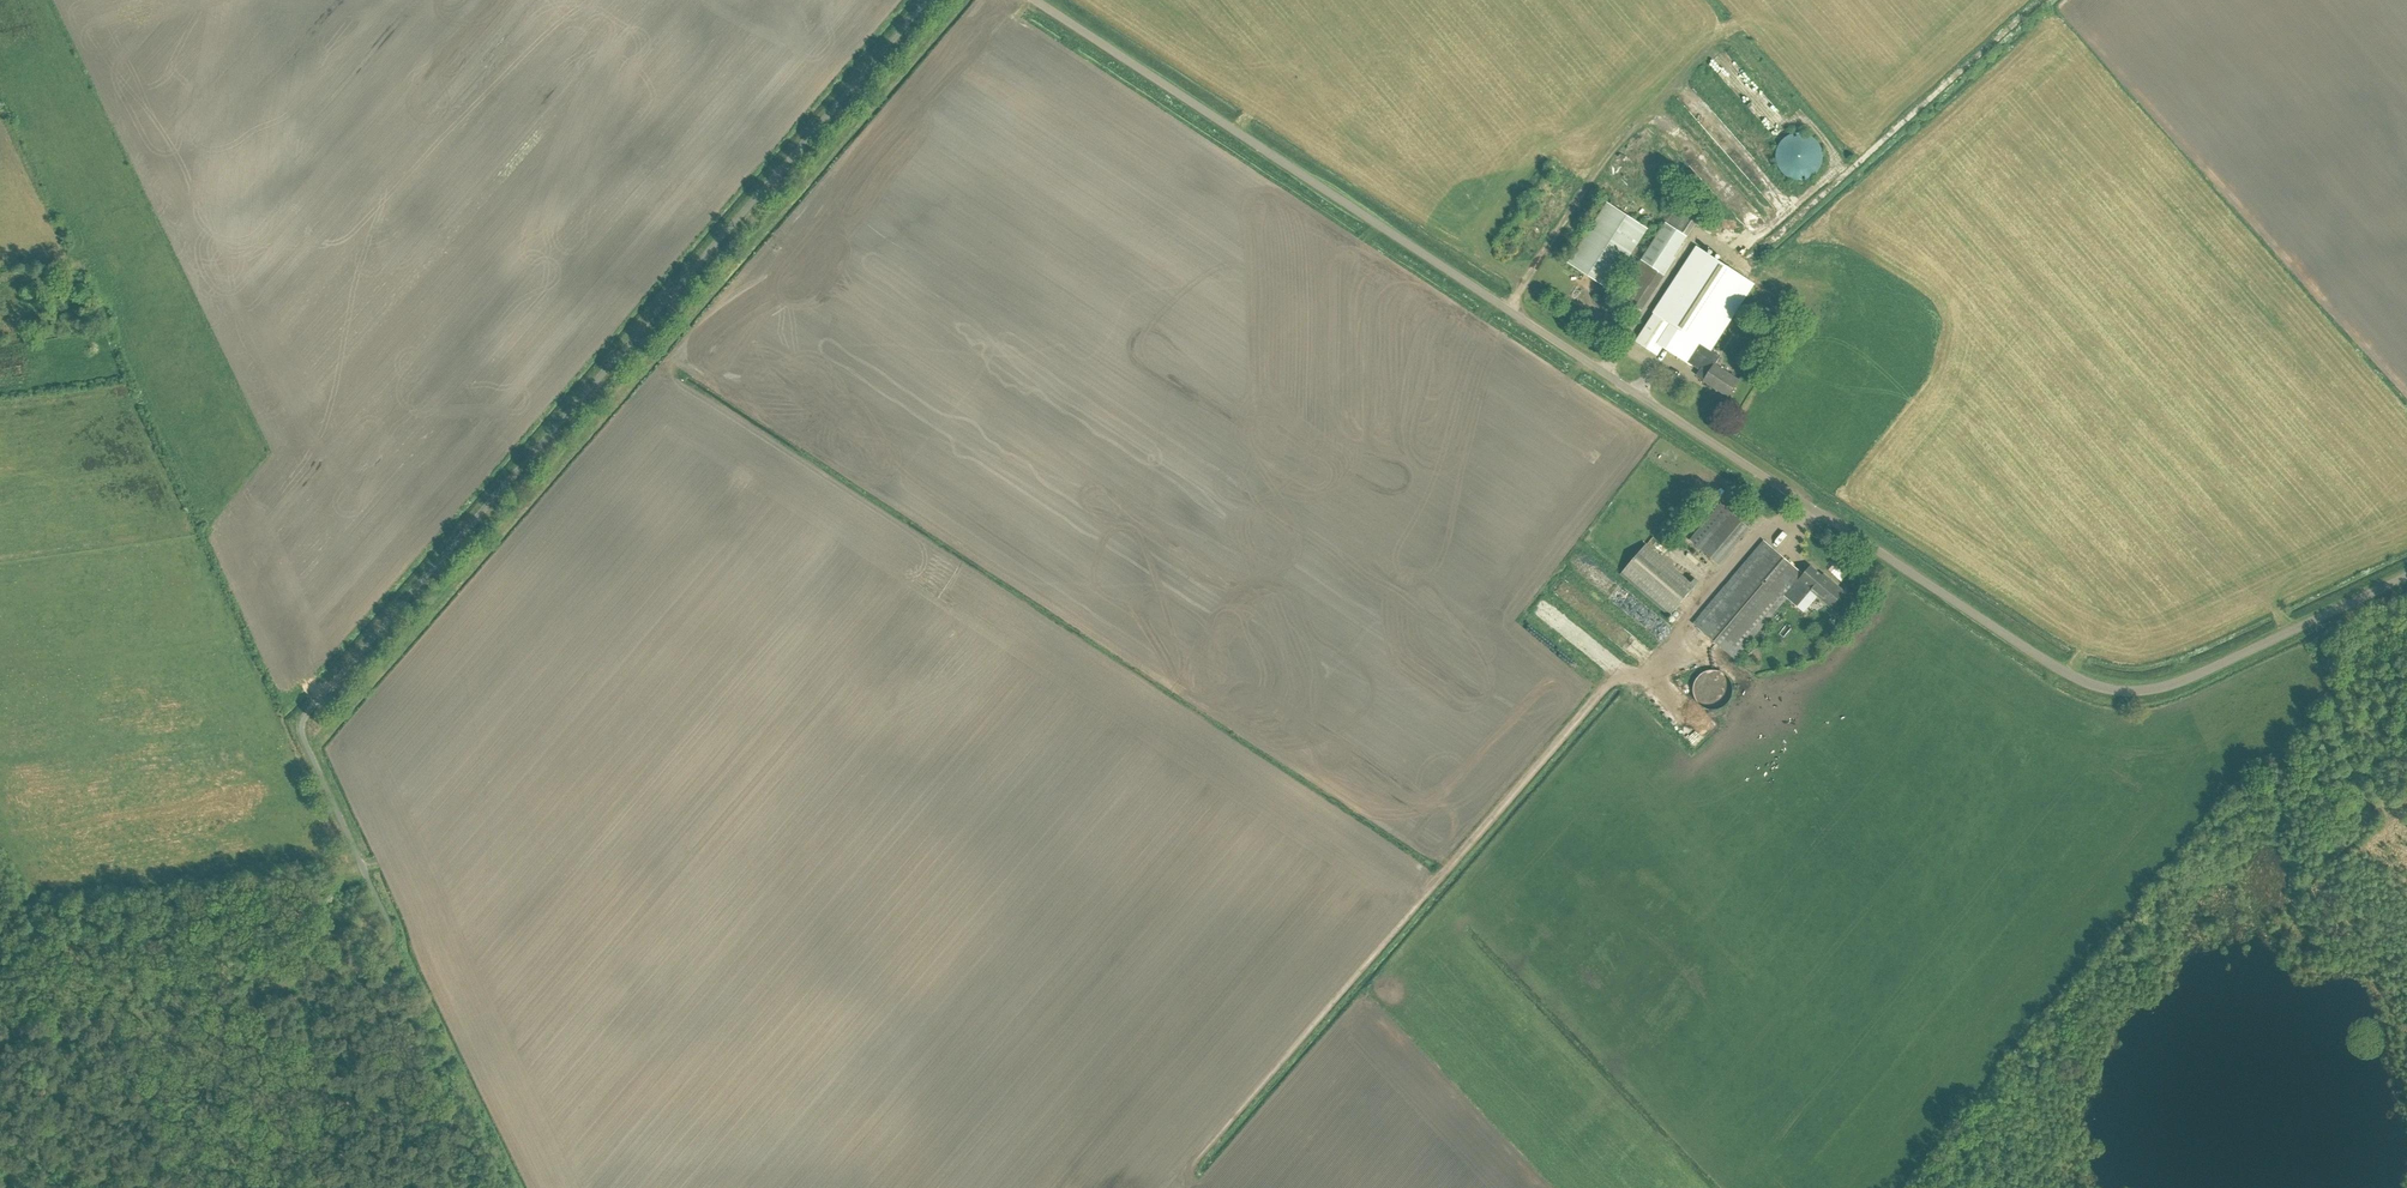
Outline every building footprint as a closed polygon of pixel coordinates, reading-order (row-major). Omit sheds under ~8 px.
[(1912,109),(1924,103),(1921,96),(1909,101),(1912,109)] [(1797,134),(1788,136),(1782,142),(1777,149),(1776,158),(1777,166),(1782,174),(1789,179),(1797,181),(1806,180),(1814,176),(1820,170),(1823,161),(1823,153),(1819,145),(1813,138),(1806,134),(1797,134)] [(1768,182),(1769,191),(1778,189),(1777,181),(1768,182)] [(1564,204),(1569,192),(1560,189),(1556,201),(1564,204)] [(1649,230),(1609,203),(1569,263),(1609,290),(1649,230)] [(1678,203),(1631,274),(1639,279),(1654,289),(1655,290),(1677,258),(1674,256),(1700,218),(1696,215),(1678,203)] [(1529,258),(1538,255),(1535,242),(1525,245),(1529,258)] [(1642,332),(1636,341),(1658,356),(1664,346),(1691,364),(1692,364),(1700,369),(1696,375),(1705,380),(1704,382),(1726,397),(1737,381),(1714,366),(1715,364),(1720,356),(1712,351),(1755,286),(1747,281),(1698,248),(1642,332)] [(1627,289),(1622,286),(1617,295),(1622,298),(1627,289)] [(1608,290),(1605,294),(1614,299),(1616,295),(1608,290)] [(1764,328),(1763,344),(1775,345),(1776,329),(1764,328)] [(1750,529),(1721,504),(1690,540),(1720,565),(1750,529)] [(1803,574),(1764,541),(1694,624),(1734,658),(1786,598),(1797,607),(1810,591),(1830,607),(1843,592),(1824,575),(1822,577),(1809,567),(1803,574)] [(1645,544),(1620,574),(1670,615),(1695,587),(1645,544)] [(1696,681),(1694,686),(1694,692),(1695,698),(1698,703),(1703,707),(1708,709),(1714,710),(1720,709),(1725,706),(1729,702),(1732,697),(1733,691),(1732,685),(1730,680),(1726,675),(1721,672),(1716,671),(1710,671),(1704,673),(1699,676),(1696,681)] [(1691,723),(1687,728),(1698,736),(1701,731),(1691,723)]
